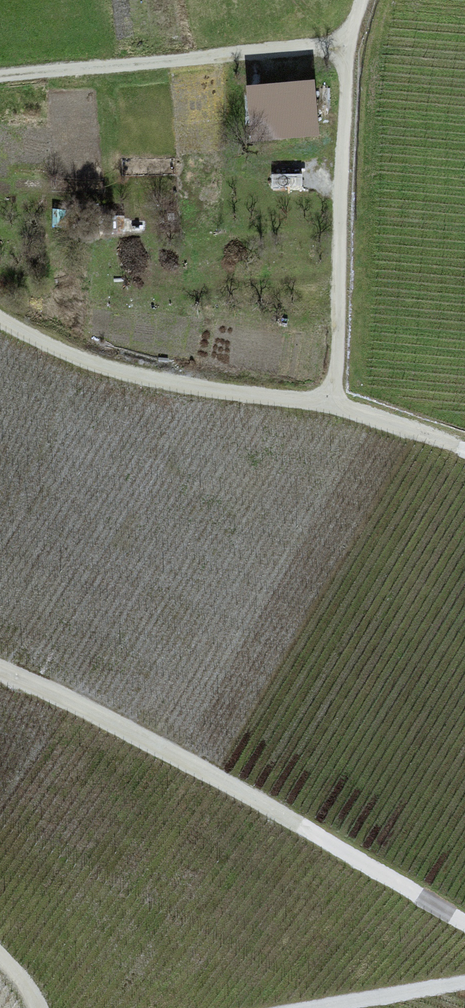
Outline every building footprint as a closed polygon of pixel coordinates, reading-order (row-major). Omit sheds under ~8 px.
[(312,85),(250,91),(253,124),(315,119),(312,85)] [(272,187),(302,186),(302,174),(272,174),(272,187)]
